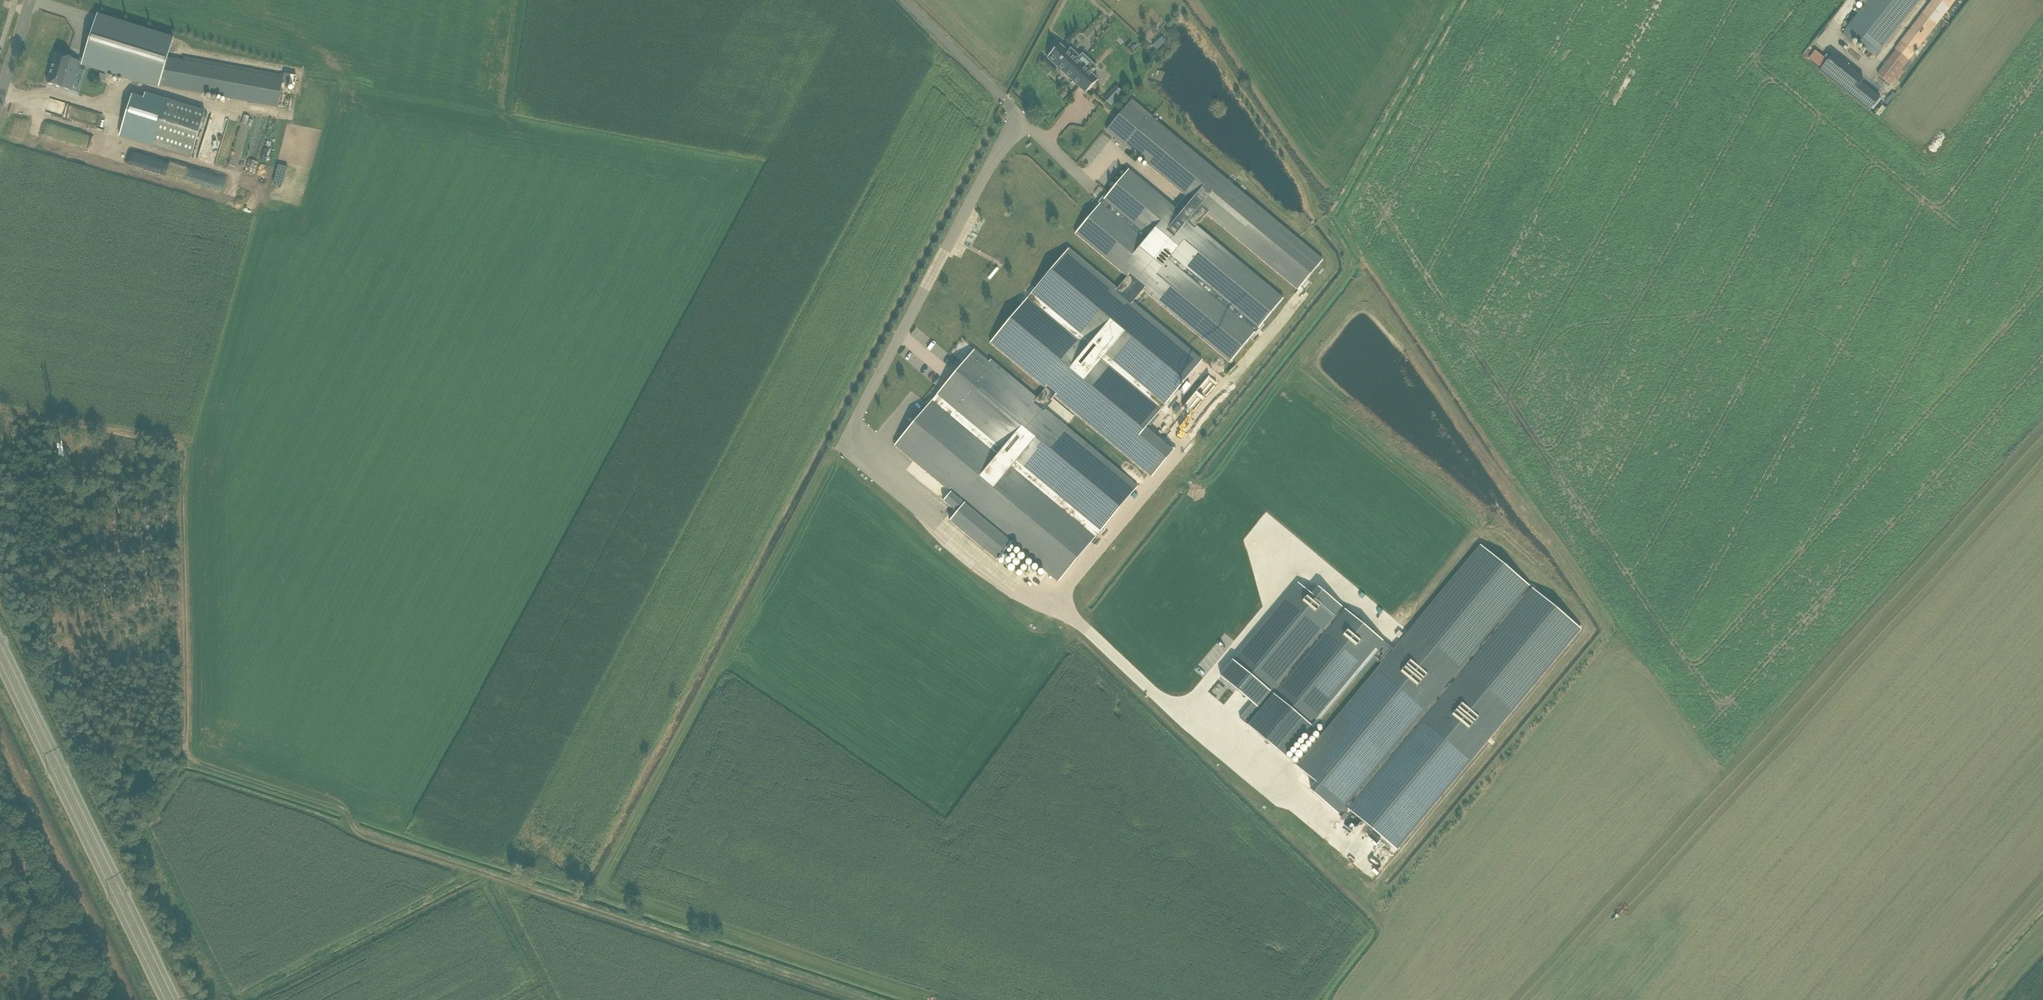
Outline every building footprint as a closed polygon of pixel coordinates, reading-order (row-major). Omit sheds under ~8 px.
[(1920,0),(1870,0),(1845,32),(1874,55),(1920,0)] [(1922,13),(1878,68),(1902,87),(1945,32),(1922,13)] [(244,71),(168,57),(173,39),(97,15),(82,64),(140,82),(278,108),(282,83),(293,85),(294,77),(244,68),(244,71)] [(1067,51),(1059,44),(1056,47),(1054,46),(1048,52),(1050,54),(1047,57),(1085,93),(1098,80),(1077,61),(1080,57),(1070,47),(1067,51)] [(1861,83),(1864,79),(1833,55),(1828,61),(1815,51),(1808,59),(1821,69),(1820,71),(1869,111),(1880,98),(1861,83)] [(57,53),(47,83),(63,88),(72,90),(81,61),(72,58),(72,57),(57,53)] [(189,158),(204,111),(145,93),(143,99),(132,96),(120,135),(153,146),(189,158)] [(974,350),(894,445),(951,492),(943,501),(957,512),(950,521),(997,560),(1011,543),(1058,582),(1138,486),(1044,408),(1054,396),(1152,477),(1173,451),(1145,428),(1202,360),(1132,302),(1143,290),(1230,363),(1283,299),(1196,226),(1206,214),(1298,290),(1323,260),(1131,101),(1107,130),(1185,196),(1175,208),(1128,169),(1075,233),(1127,277),(1117,289),(1068,249),(990,343),(1045,388),(1037,398),(991,360),(989,362),(974,350)] [(244,212),(254,216),(259,200),(249,197),(244,212)] [(1298,583),(1221,676),(1253,703),(1240,719),(1286,757),(1372,655),(1382,664),(1297,766),(1318,783),(1344,805),(1337,813),(1342,817),(1341,819),(1344,821),(1349,815),(1346,813),(1349,809),(1397,850),(1581,629),(1481,545),(1394,650),(1339,604),(1337,606),(1339,608),(1336,611),(1334,610),(1333,612),(1313,595),(1298,583)]
